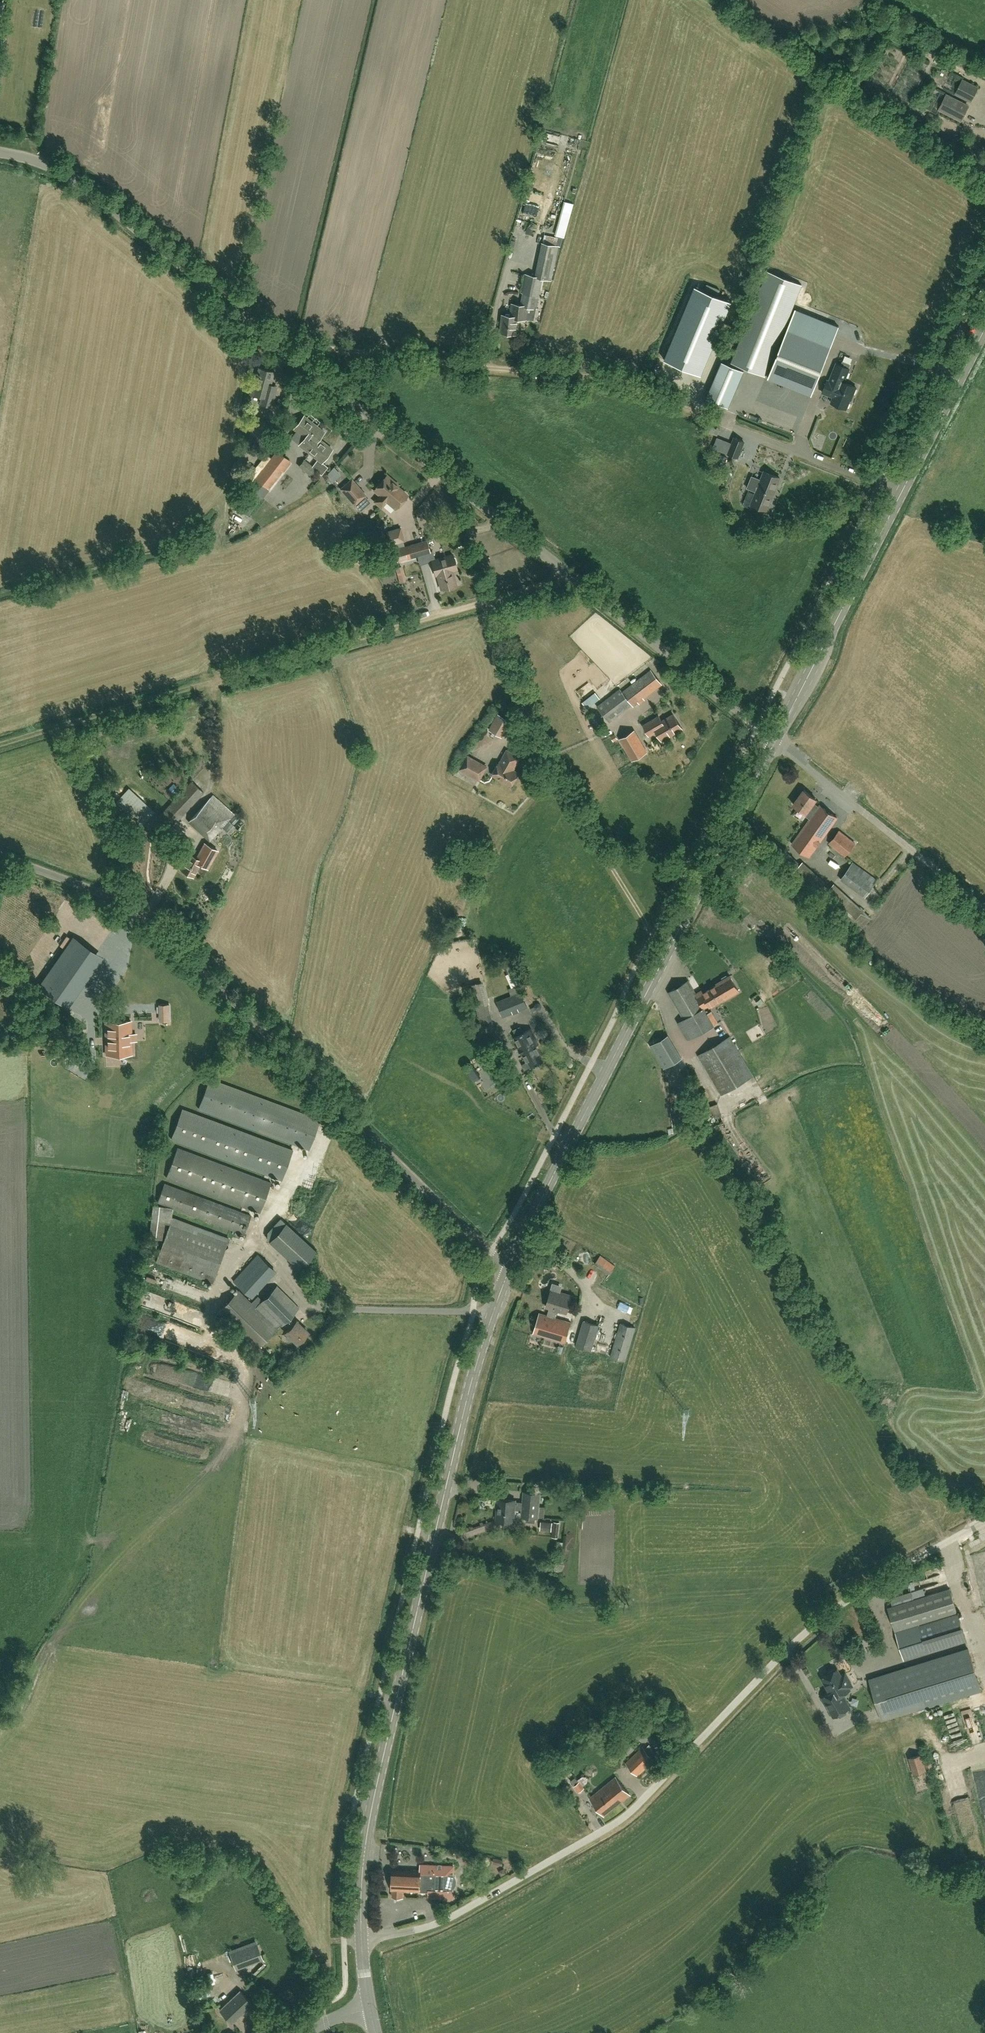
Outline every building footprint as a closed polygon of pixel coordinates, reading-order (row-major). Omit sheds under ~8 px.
[(978,88),(962,80),(956,93),(971,101),(978,88)] [(961,121),(968,106),(946,95),(939,109),(961,121)] [(565,212),(558,236),(567,238),(574,215),(565,212)] [(537,310),(543,279),(552,281),(559,247),(561,248),(563,238),(558,237),(558,240),(545,237),(536,278),(526,276),(521,294),(524,294),(522,308),(514,307),(513,316),(503,315),(501,332),(515,334),(517,319),(526,321),(527,308),(537,310)] [(768,271),(731,363),(765,376),(802,285),(768,271)] [(701,375),(732,301),(695,286),(664,360),(701,375)] [(831,346),(822,342),(830,323),(795,309),(768,377),(812,395),(831,346)] [(840,386),(842,382),(844,382),(849,369),(851,364),(842,361),(841,365),(836,364),(829,381),(840,386)] [(728,407),(744,371),(722,362),(706,398),(728,407)] [(271,406),(277,386),(270,384),(273,372),(259,368),(255,384),(254,383),(251,393),(262,396),(260,403),(271,406)] [(840,386),(829,381),(827,380),(822,394),(833,398),(831,403),(846,409),(851,396),(852,397),(856,387),(844,382),(842,382),(840,386)] [(309,451),(319,438),(325,431),(317,425),(316,425),(304,415),(294,428),(305,436),(300,443),(309,451)] [(259,417),(248,439),(255,443),(258,436),(256,435),(263,419),(259,417)] [(319,438),(309,451),(322,461),(332,448),(319,438)] [(734,438),(728,454),(738,457),(744,442),(734,438)] [(234,505),(248,516),(291,461),(277,450),(234,505)] [(723,466),(727,457),(720,454),(716,463),(723,466)] [(313,476),(317,470),(304,460),(299,466),(313,476)] [(337,482),(344,474),(337,468),(329,475),(337,482)] [(752,476),(747,488),(756,492),(752,504),(767,510),(780,478),(764,472),(761,480),(752,476)] [(384,499),(396,486),(392,483),(393,481),(386,475),(373,490),(379,496),(374,502),(381,507),(386,501),(384,499)] [(365,495),(351,479),(340,489),(354,505),(365,495)] [(406,495),(396,486),(384,499),(386,501),(395,509),(406,495)] [(390,544),(403,541),(400,528),(386,532),(390,544)] [(426,541),(390,551),(393,562),(429,552),(426,541)] [(435,575),(437,575),(451,571),(456,569),(455,564),(456,562),(455,558),(453,556),(452,554),(431,560),(435,575)] [(405,580),(402,566),(395,567),(399,582),(405,580)] [(437,575),(441,589),(446,588),(448,589),(452,588),(454,586),(456,585),(451,571),(437,575)] [(620,689),(597,706),(610,722),(632,704),(634,706),(662,684),(651,670),(623,692),(620,689)] [(625,686),(635,680),(632,674),(622,680),(625,686)] [(488,730),(501,737),(510,720),(498,713),(488,730)] [(661,739),(681,728),(673,714),(661,720),(658,715),(643,724),(649,734),(656,729),(661,739)] [(634,730),(620,738),(632,759),(646,751),(634,730)] [(511,768),(512,766),(514,767),(519,757),(507,750),(500,762),(493,774),(511,784),(518,772),(511,768)] [(479,779),(486,766),(468,756),(461,768),(479,779)] [(171,828),(204,793),(191,781),(159,816),(171,828)] [(139,823),(152,809),(129,789),(117,803),(139,823)] [(809,857),(837,818),(820,805),(819,807),(813,803),(816,799),(804,790),(793,804),(805,813),(804,815),(810,819),(792,845),(809,857)] [(209,841),(234,814),(213,795),(188,822),(209,841)] [(846,856),(855,843),(839,831),(830,844),(846,856)] [(207,868),(217,850),(204,843),(196,857),(189,853),(180,870),(193,877),(200,864),(207,868)] [(872,918),(864,910),(834,884),(831,887),(803,862),(792,875),(857,934),(872,918)] [(865,897),(875,884),(850,866),(840,880),(865,897)] [(105,934),(102,947),(111,949),(114,936),(105,934)] [(96,953),(73,936),(38,986),(62,1003),(96,953)] [(714,1026),(704,1008),(705,1008),(704,1007),(709,1005),(710,1007),(725,998),(726,999),(739,992),(730,977),(728,977),(726,976),(722,979),(722,981),(717,984),(717,985),(703,993),(702,991),(696,994),(688,980),(668,992),(683,1019),(679,1022),(689,1040),(690,1040),(714,1026)] [(471,986),(483,1033),(495,1030),(483,983),(471,986)] [(503,1016),(527,1006),(521,992),(498,1002),(503,1016)] [(762,996),(757,1000),(762,1006),(767,1002),(762,996)] [(169,1004),(159,1005),(160,1021),(170,1021),(169,1004)] [(106,1054),(132,1053),(131,1022),(105,1022),(106,1054)] [(532,1067),(534,1066),(535,1068),(539,1066),(538,1064),(544,1061),(536,1046),(539,1044),(531,1028),(515,1037),(528,1062),(529,1061),(532,1067)] [(664,1069),(682,1059),(668,1035),(651,1045),(664,1069)] [(721,1095),(753,1076),(730,1037),(698,1055),(721,1095)] [(66,1051),(64,1059),(90,1064),(92,1057),(66,1051)] [(320,1120),(210,1079),(198,1109),(309,1150),(320,1120)] [(102,1096),(101,1108),(113,1110),(115,1097),(102,1096)] [(182,1109),(171,1139),(281,1180),(292,1150),(182,1109)] [(260,1213),(271,1183),(177,1148),(166,1178),(260,1213)] [(164,1184),(157,1203),(244,1235),(251,1216),(164,1184)] [(156,1262),(212,1283),(228,1239),(172,1218),(156,1262)] [(269,1241),(300,1269),(301,1267),(316,1251),(307,1243),(286,1224),(280,1219),(268,1233),(267,1239),(269,1241)] [(247,1295),(272,1268),(258,1254),(233,1281),(247,1295)] [(594,1264),(609,1275),(615,1266),(601,1255),(594,1264)] [(297,1344),(308,1333),(296,1321),(294,1322),(289,1318),(299,1308),(277,1286),(256,1308),(238,1291),(217,1313),(255,1351),(281,1325),(282,1326),(285,1323),(290,1328),(286,1332),(297,1344)] [(567,1313),(572,1296),(559,1292),(559,1293),(551,1291),(546,1307),(550,1308),(547,1315),(540,1313),(534,1334),(565,1343),(571,1322),(556,1318),(558,1310),(567,1313)] [(599,1353),(606,1331),(598,1329),(599,1325),(584,1320),(576,1346),(599,1353)] [(626,1361),(636,1327),(620,1323),(610,1357),(626,1361)] [(524,1492),(523,1503),(523,1509),(522,1510),(522,1516),(526,1516),(525,1522),(535,1523),(535,1522),(537,1522),(538,1517),(544,1518),(545,1507),(539,1507),(540,1494),(524,1492)] [(480,1509),(489,1509),(489,1498),(480,1498),(480,1509)] [(523,1503),(515,1502),(515,1501),(498,1499),(497,1520),(514,1522),(515,1509),(522,1510),(523,1509),(523,1503)] [(552,1523),(543,1522),(542,1530),(551,1531),(552,1523)] [(950,1589),(888,1608),(895,1631),(957,1612),(950,1589)] [(958,1614),(920,1626),(896,1634),(905,1660),(966,1640),(958,1614)] [(914,1666),(879,1677),(870,1679),(882,1718),(934,1703),(934,1702),(981,1688),(969,1650),(914,1667),(914,1666)] [(835,1699),(842,1694),(850,1690),(849,1688),(852,1686),(845,1674),(841,1676),(837,1670),(835,1670),(833,1670),(829,1673),(828,1675),(822,1678),(831,1693),(835,1699)] [(842,1696),(842,1694),(835,1699),(831,1693),(823,1698),(824,1699),(823,1701),(827,1707),(829,1708),(834,1717),(850,1707),(844,1699),(842,1696)] [(648,1744),(643,1748),(653,1759),(658,1754),(648,1744)] [(654,1760),(653,1759),(643,1748),(626,1763),(638,1776),(654,1760)] [(913,1774),(926,1770),(921,1753),(908,1757),(913,1774)] [(587,1775),(580,1781),(585,1787),(592,1781),(587,1775)] [(604,1816),(630,1795),(616,1777),(590,1798),(604,1816)] [(579,1793),(584,1788),(579,1782),(574,1786),(579,1793)] [(974,1828),(967,1830),(970,1841),(977,1839),(974,1828)] [(455,1878),(453,1874),(453,1866),(441,1866),(441,1867),(438,1867),(438,1866),(420,1865),(419,1870),(413,1870),(413,1871),(393,1870),(392,1891),(392,1897),(402,1897),(403,1890),(419,1891),(419,1884),(428,1884),(427,1897),(452,1898),(452,1888),(455,1885),(456,1884),(456,1879),(455,1878)] [(262,1960),(260,1955),(256,1943),(230,1953),(237,1969),(262,1960)] [(206,1999),(208,1987),(198,1986),(197,1998),(206,1999)] [(231,2022),(240,2013),(252,2003),(239,1989),(218,2008),(231,2022)]
